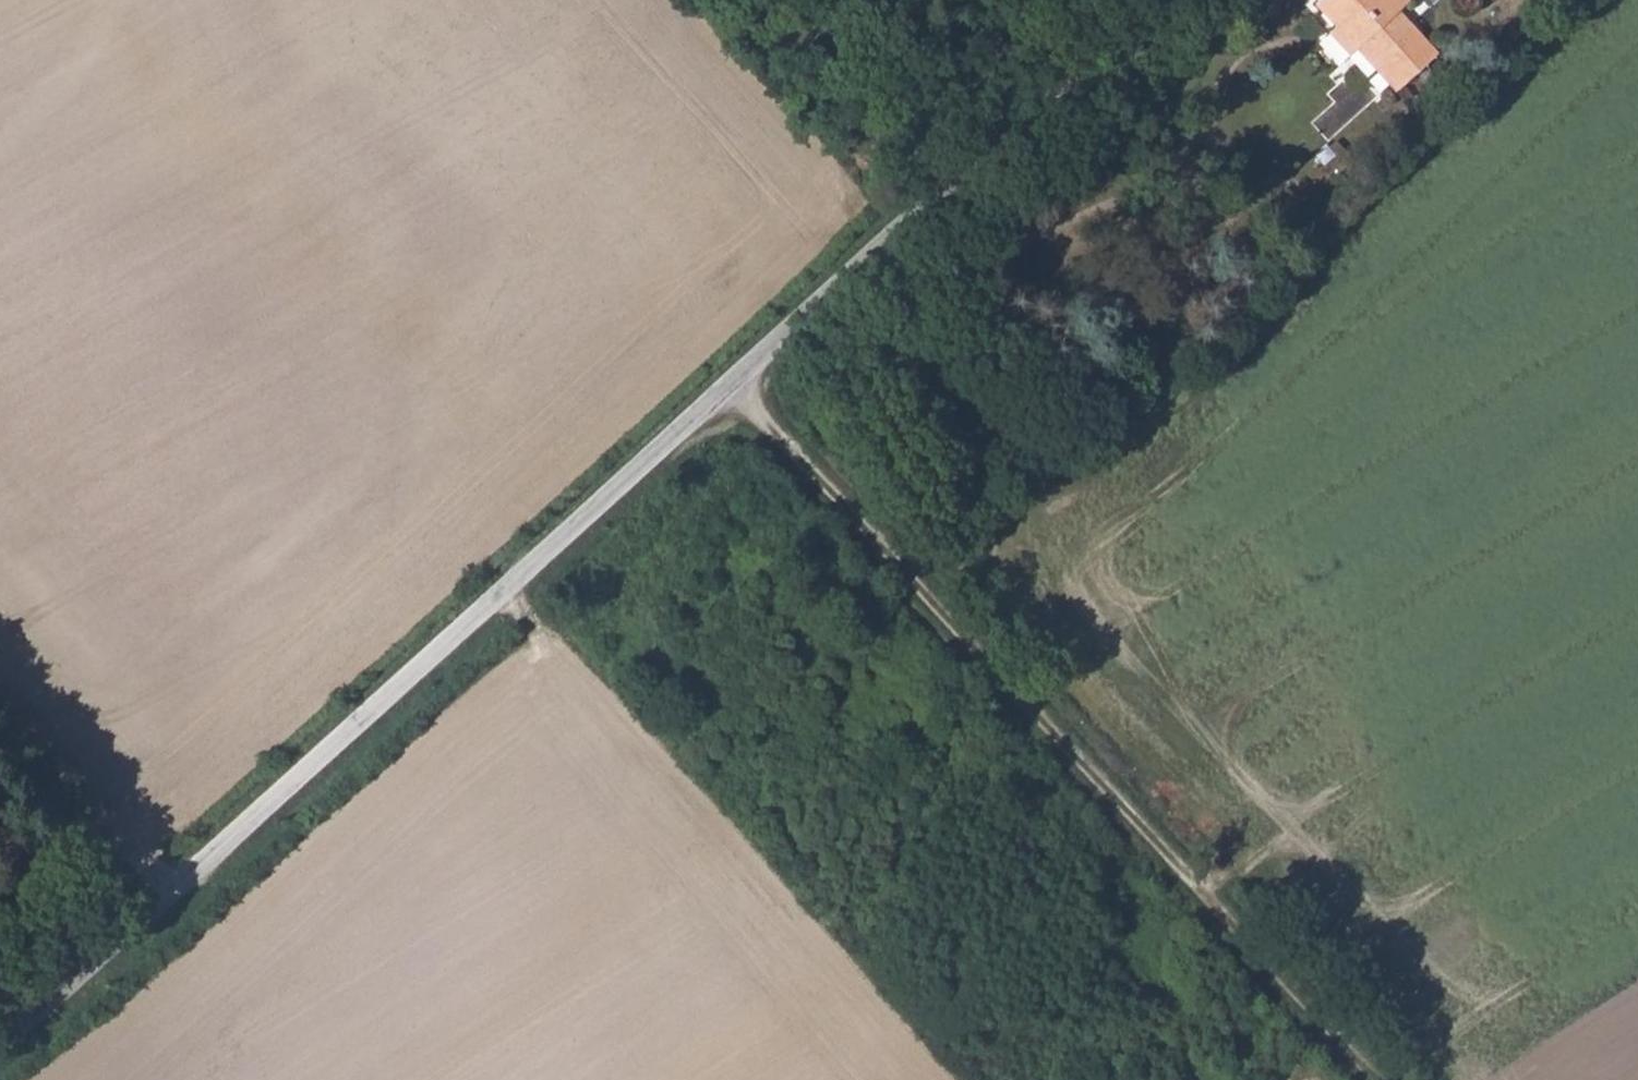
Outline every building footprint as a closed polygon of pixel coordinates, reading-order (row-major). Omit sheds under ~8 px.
[(1317,7),(1337,28),(1331,34),(1351,56),(1361,47),(1382,69),(1378,73),(1395,93),(1434,57),(1408,29),(1406,30),(1394,17),(1408,4),(1405,0),(1324,0),(1317,7)]
